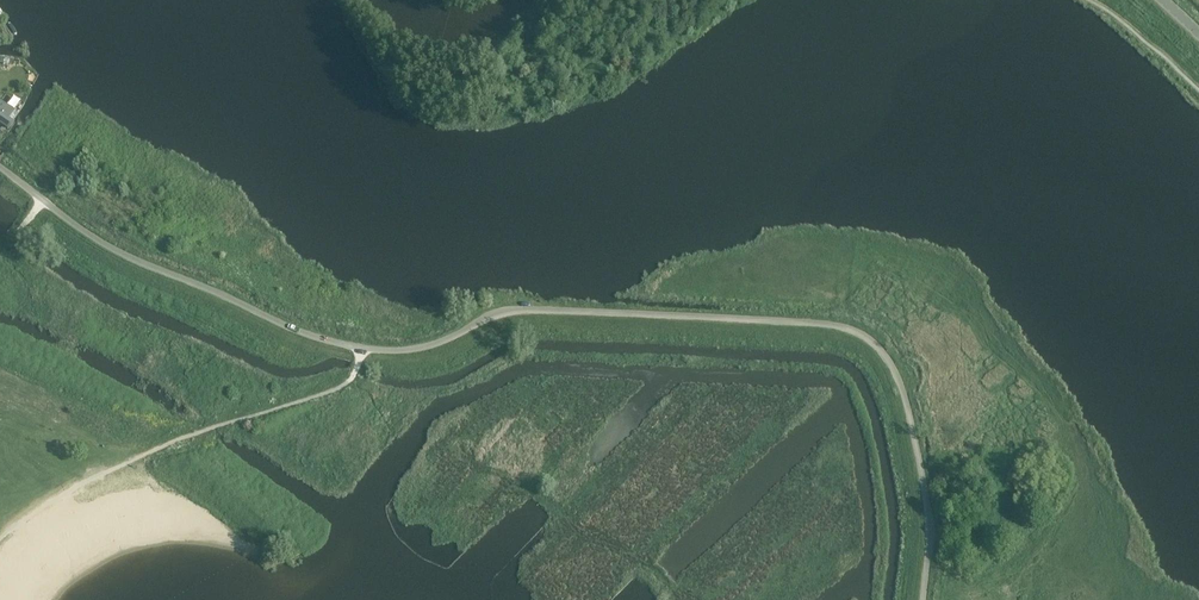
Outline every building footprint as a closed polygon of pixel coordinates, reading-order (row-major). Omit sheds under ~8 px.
[(15,111),(0,101),(0,124),(8,130),(14,122),(10,119),(15,111)]
